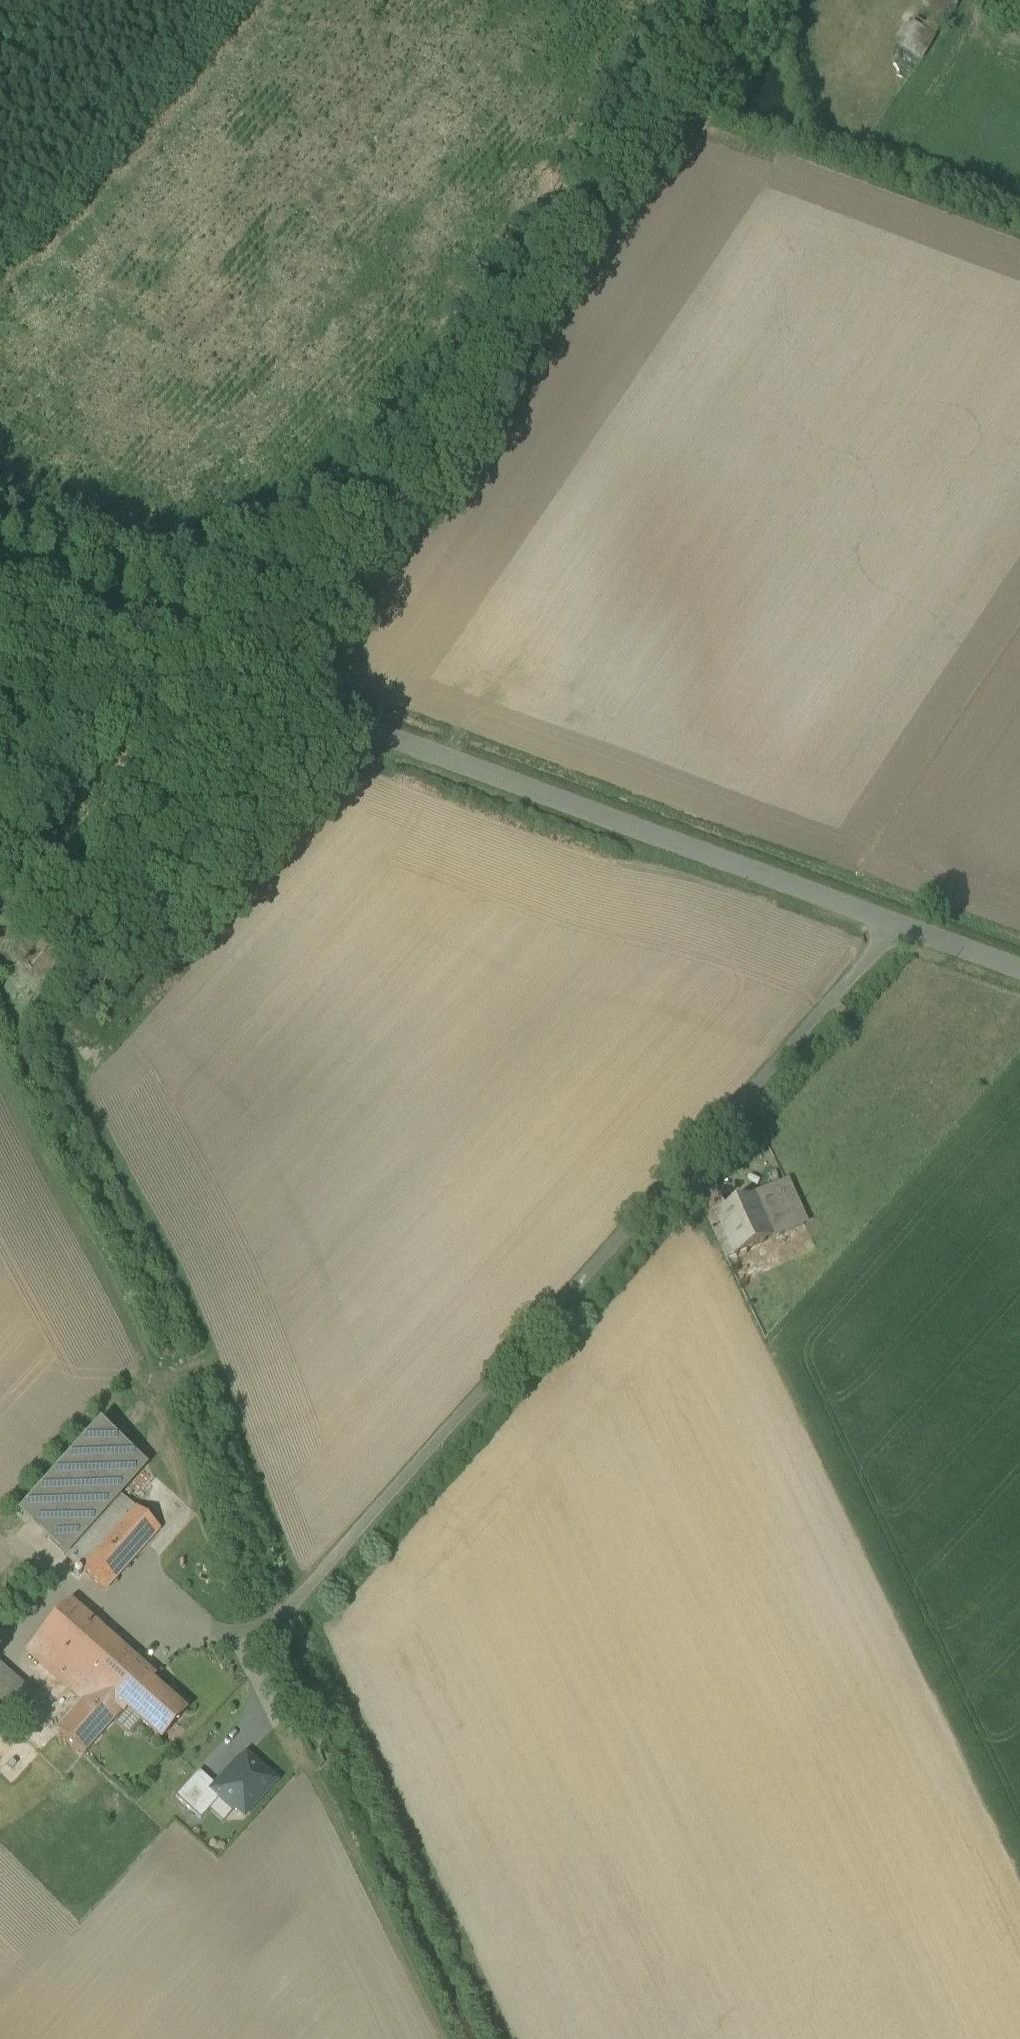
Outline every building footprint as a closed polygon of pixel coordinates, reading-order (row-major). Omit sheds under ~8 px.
[(758,1194),(720,1211),(739,1253),(777,1236),(758,1194)] [(101,1426),(21,1515),(66,1555),(145,1466),(101,1426)] [(122,1496),(68,1557),(105,1590),(160,1529),(122,1496)] [(155,1679),(70,1603),(27,1652),(84,1703),(59,1731),(84,1753),(113,1721),(122,1711),(124,1712),(124,1713),(128,1709),(152,1682),(155,1679)] [(0,1668),(0,1711),(11,1720),(33,1697),(0,1668)] [(152,1682),(128,1709),(142,1722),(162,1740),(186,1713),(152,1682)] [(128,1709),(124,1713),(124,1712),(115,1722),(130,1735),(142,1722),(128,1709)]
